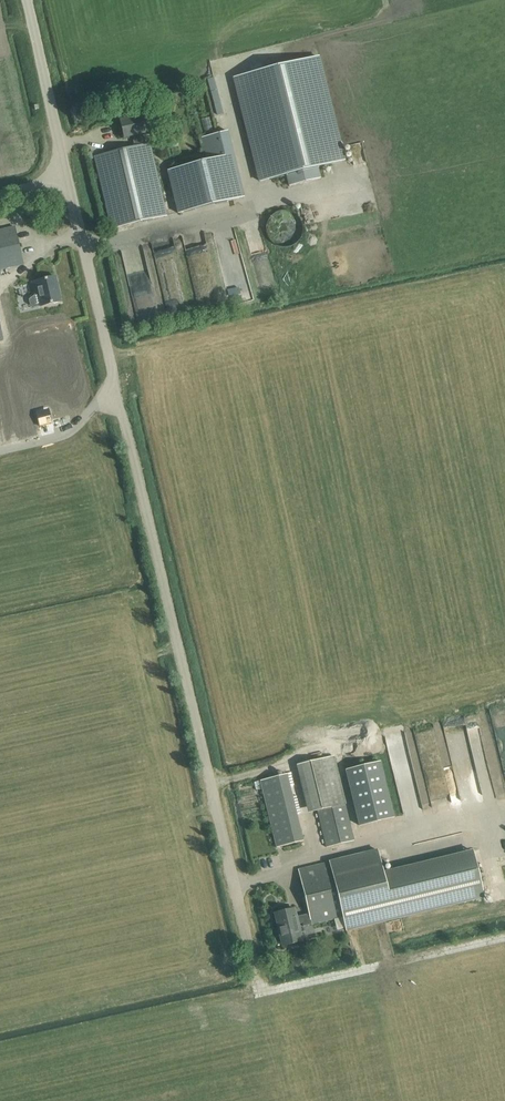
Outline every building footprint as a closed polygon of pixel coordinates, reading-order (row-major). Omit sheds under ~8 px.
[(318,56),(235,77),(261,181),(287,175),(289,186),(321,178),(318,167),(344,161),(341,148),(340,146),(318,56)] [(131,118),(120,120),(124,138),(132,136),(135,146),(95,156),(112,229),(123,226),(166,216),(149,143),(143,144),(141,135),(151,132),(147,114),(131,118)] [(164,168),(175,212),(245,194),(229,131),(201,138),(205,157),(164,168)] [(4,269),(0,252),(20,247),(16,225),(0,229),(0,270),(4,269)] [(55,277),(32,282),(35,295),(29,300),(30,305),(35,308),(61,302),(55,277)] [(318,811),(327,847),(354,840),(334,756),(296,765),(307,813),(318,811)] [(380,762),(346,770),(359,825),(394,817),(380,762)] [(277,847),(288,845),(303,841),(286,774),(261,780),(277,847)] [(378,850),(298,870),(309,913),(311,924),(343,917),(346,931),(485,898),(473,850),(384,871),(378,850)] [(294,907),(275,912),(277,921),(283,946),(294,943),(302,941),(298,925),(302,923),(303,926),(307,925),(311,924),(309,913),(296,916),(294,907)]
